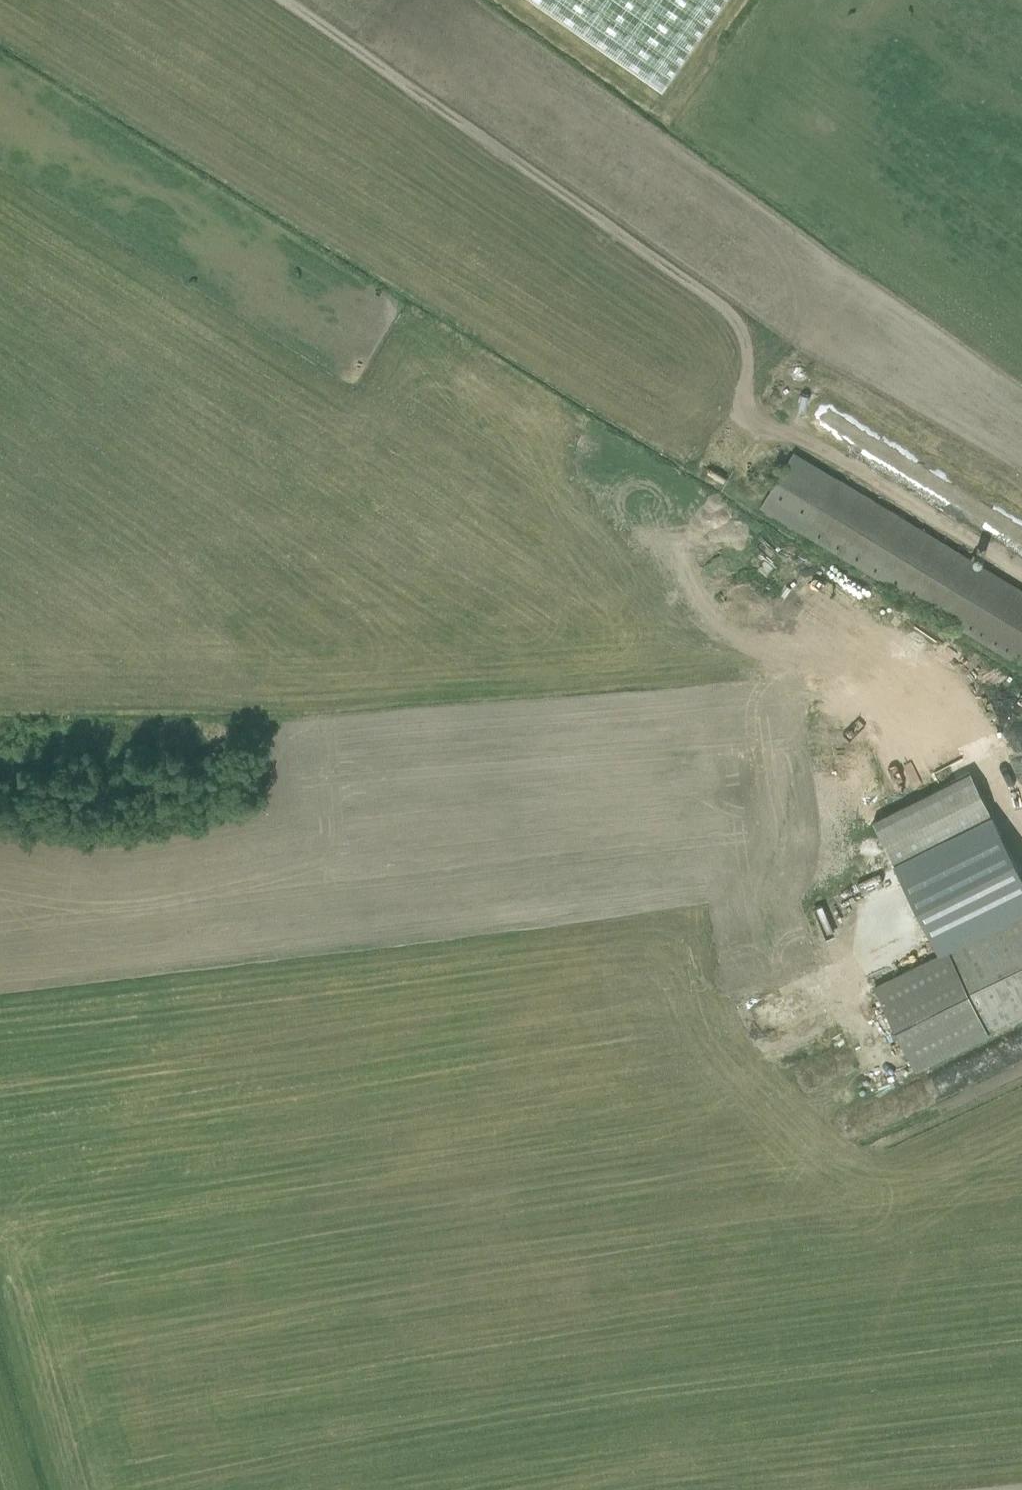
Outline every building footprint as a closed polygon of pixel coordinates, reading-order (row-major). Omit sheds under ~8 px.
[(662,93),(727,0),(531,0),(662,93)] [(763,510),(1021,674),(1021,592),(800,452),(763,510)] [(980,734),(1001,787),(1021,779),(1021,717),(980,734)] [(970,778),(871,826),(917,922),(1016,874),(970,778)] [(878,986),(920,1077),(1021,1031),(1021,922),(878,986)]
